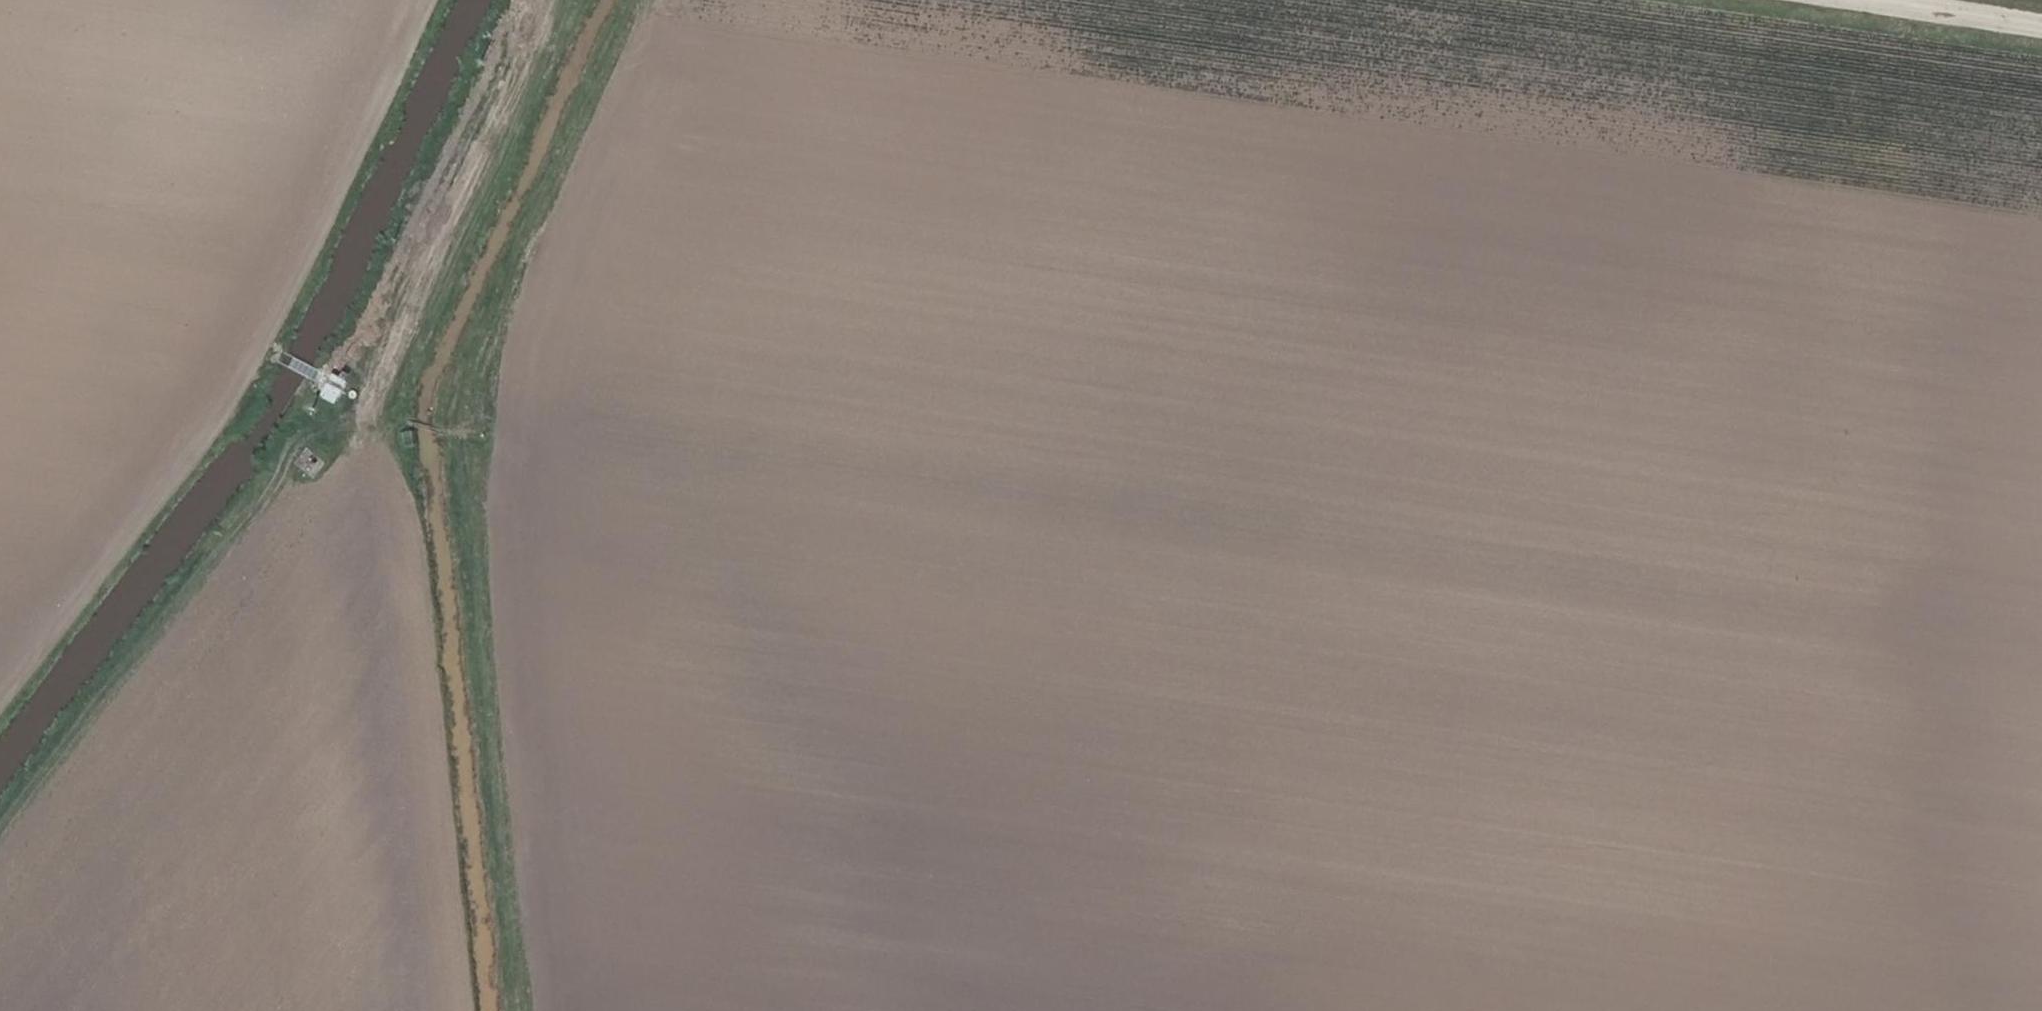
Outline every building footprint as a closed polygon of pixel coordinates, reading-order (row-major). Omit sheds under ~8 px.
[(336,402),(347,381),(332,373),(320,394),(336,402)]
